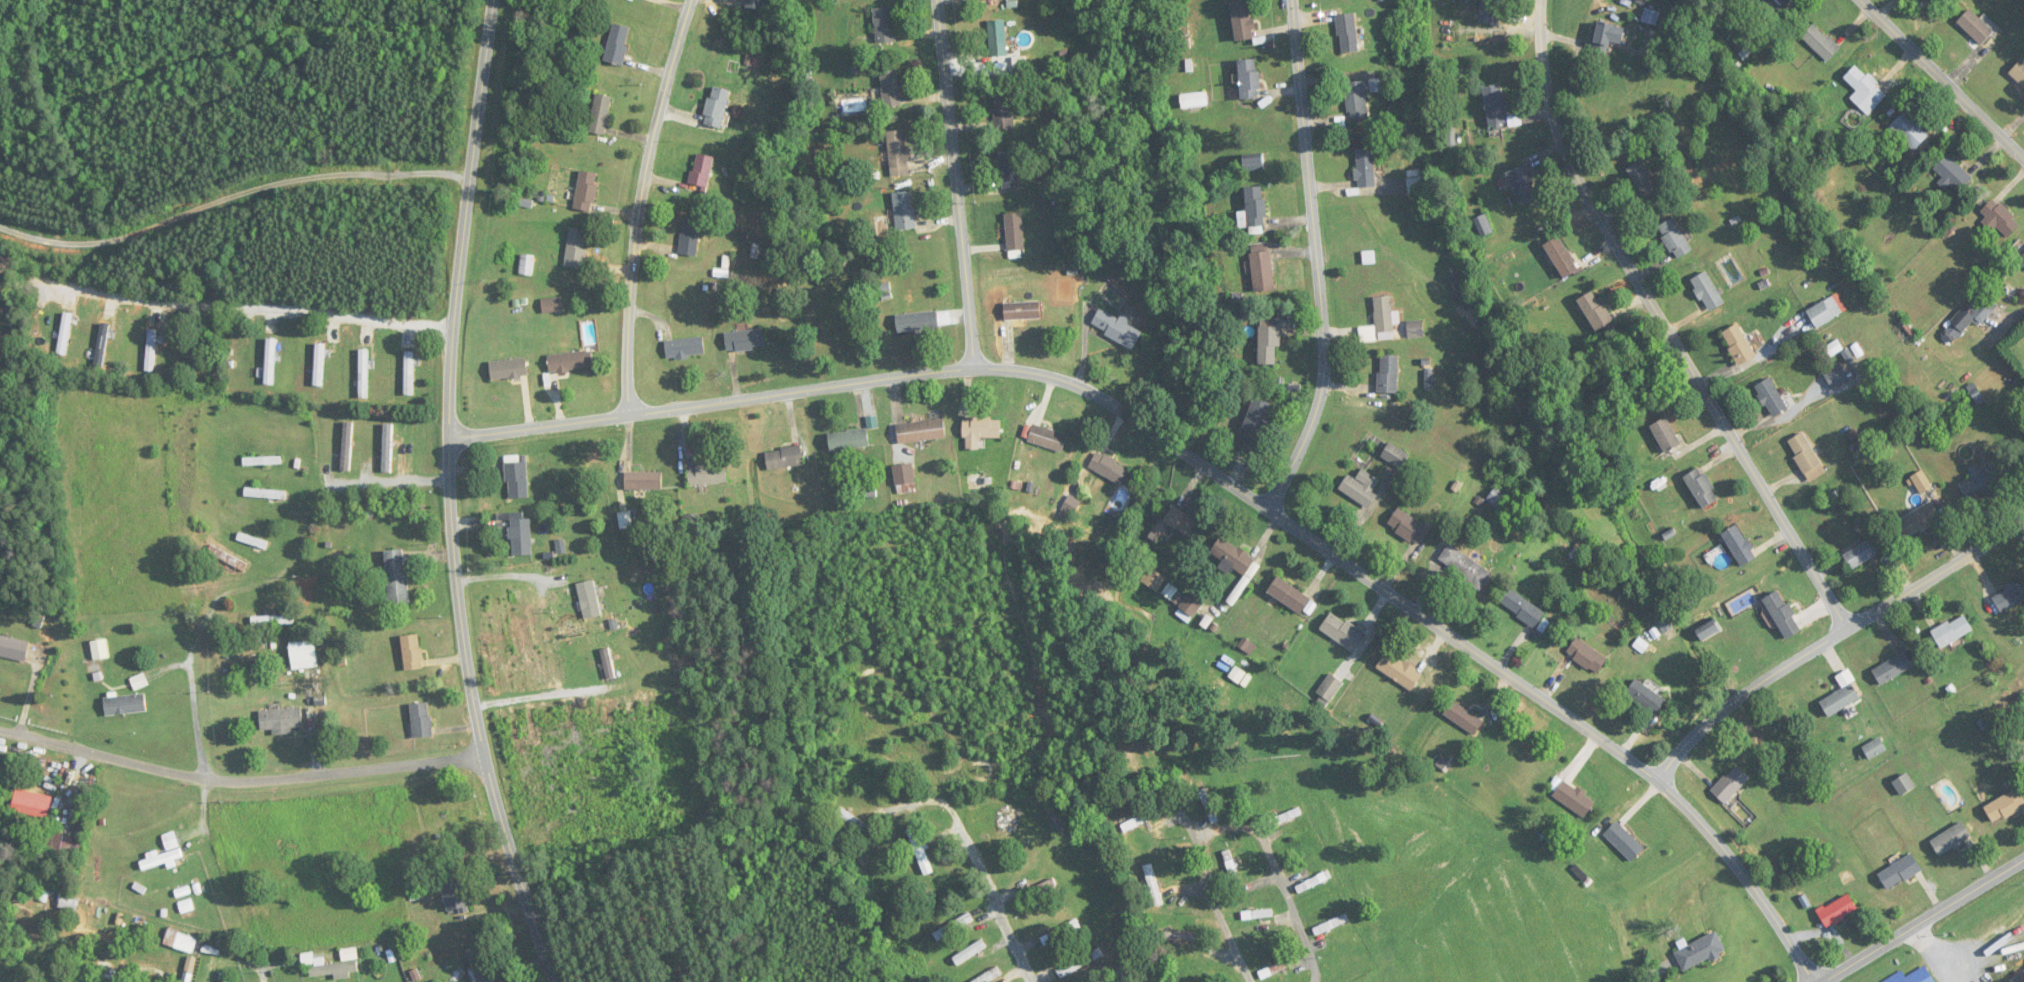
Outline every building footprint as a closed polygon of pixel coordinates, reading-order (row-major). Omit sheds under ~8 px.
[(765,0),(747,0),(747,9),(764,10),(765,0)] [(1499,0),(1481,0),(1480,23),(1498,24),(1499,0)] [(1790,1),(1789,0),(1764,0),(1777,13),(1790,1)] [(1253,40),(1251,1),(1232,1),(1234,40),(1253,40)] [(874,8),(876,43),(894,42),(892,7),(874,8)] [(1642,21),(1660,27),(1664,14),(1646,8),(1642,21)] [(1993,32),(1970,9),(1957,22),(1980,45),(1993,32)] [(1360,51),(1353,13),(1336,16),(1342,54),(1360,51)] [(1008,57),(1005,20),(988,21),(991,59),(1008,57)] [(1621,44),(1625,30),(1600,21),(1590,50),(1606,55),(1611,41),(1621,44)] [(1828,62),(1841,48),(1814,23),(1801,37),(1828,62)] [(603,61),(622,66),(631,29),(613,24),(603,61)] [(1241,99),(1260,98),(1258,59),(1239,60),(1241,99)] [(2022,59),(2009,72),(2023,88),(2023,61),(2022,59)] [(1851,98),(1868,116),(1888,96),(1858,64),(1844,78),(1858,91),(1851,98)] [(882,107),(900,106),(899,69),(881,70),(882,107)] [(1352,122),(1370,117),(1361,80),(1342,85),(1352,122)] [(1483,87),(1489,129),(1522,124),(1521,115),(1507,117),(1503,85),(1483,87)] [(720,129),(731,92),(713,86),(701,124),(720,129)] [(994,129),(1013,129),(1013,90),(994,90),(994,129)] [(1182,110),(1211,106),(1209,92),(1180,96),(1182,110)] [(609,134),(609,95),(592,95),(592,134),(609,134)] [(1929,136),(1905,112),(1890,127),(1914,151),(1929,136)] [(891,177),(909,176),(904,130),(886,132),(891,177)] [(1356,188),(1374,188),(1374,150),(1356,150),(1356,188)] [(1002,151),(1002,190),(1018,190),(1018,151),(1002,151)] [(715,158),(696,154),(687,192),(706,196),(715,158)] [(1935,169),(1959,193),(1973,179),(1949,155),(1935,169)] [(1627,169),(1642,203),(1658,196),(1644,161),(1627,169)] [(1538,199),(1526,165),(1507,171),(1519,206),(1538,199)] [(593,212),(598,173),(579,171),(574,209),(593,212)] [(1408,171),(1408,192),(1423,192),(1423,171),(1408,171)] [(1242,188),(1244,228),(1266,227),(1264,187),(1242,188)] [(914,230),(914,192),(895,192),(895,230),(914,230)] [(1997,227),(2008,238),(2021,225),(1994,198),(1981,211),(1987,218),(1983,223),(1992,232),(1997,227)] [(1471,221),(1481,238),(1494,232),(1485,213),(1471,221)] [(1024,257),(1022,214),(1005,215),(1008,258),(1024,257)] [(697,257),(701,218),(683,216),(679,255),(697,257)] [(1677,260),(1693,250),(1674,218),(1658,228),(1677,260)] [(583,270),(589,231),(570,228),(564,267),(583,270)] [(1578,271),(1560,236),(1544,244),(1563,279),(1578,271)] [(1252,245),(1254,292),(1273,291),(1271,245),(1252,245)] [(1691,281),(1710,312),(1725,302),(1706,271),(1691,281)] [(1577,301),(1596,332),(1613,321),(1594,291),(1577,301)] [(1999,306),(1984,291),(1951,323),(1962,333),(1976,318),(1982,323),(1999,306)] [(1806,312),(1817,329),(1843,313),(1833,296),(1806,312)] [(1395,340),(1392,297),(1374,298),(1375,326),(1359,327),(1360,342),(1395,340)] [(562,312),(562,299),(542,299),(542,312),(562,312)] [(1004,302),(1004,320),(1040,320),(1040,302),(1004,302)] [(1118,317),(1118,318),(1099,309),(1090,328),(1134,349),(1143,328),(1118,317)] [(895,317),(898,334),(951,327),(949,310),(895,317)] [(57,354),(66,356),(73,314),(64,313),(57,354)] [(1408,321),(1408,339),(1424,338),(1424,321),(1408,321)] [(104,367),(112,325),(101,323),(93,365),(104,367)] [(1721,334),(1740,365),(1757,355),(1738,324),(1721,334)] [(1279,365),(1279,326),(1259,326),(1259,365),(1279,365)] [(146,373),(159,373),(159,330),(146,330),(146,373)] [(725,332),(726,351),(764,349),(763,330),(725,332)] [(705,356),(703,337),(664,342),(667,361),(705,356)] [(277,339),(266,339),(265,386),(276,386),(277,339)] [(326,388),(326,344),(314,344),(314,388),(326,388)] [(370,350),(359,350),(359,398),(370,398),(370,350)] [(415,352),(404,352),(404,396),(415,396),(415,352)] [(548,354),(549,372),(593,371),(593,353),(548,354)] [(1398,394),(1398,357),(1379,357),(1379,394),(1398,394)] [(491,360),(491,379),(527,379),(527,360),(491,360)] [(1833,389),(1849,379),(1840,364),(1824,374),(1833,389)] [(1789,409),(1770,378),(1754,388),(1773,418),(1789,409)] [(1271,403),(1253,398),(1240,440),(1258,446),(1271,403)] [(963,450),(985,450),(985,438),(1000,439),(1001,419),(964,418),(963,450)] [(1651,426),(1665,454),(1681,446),(1667,418),(1651,426)] [(896,425),(898,444),(947,439),(944,419),(896,425)] [(353,470),(353,423),(342,423),(342,470),(353,470)] [(1067,435),(1033,424),(1027,442),(1062,453),(1067,435)] [(393,425),(382,425),(382,473),(393,473),(393,425)] [(870,446),(867,429),(828,435),(831,452),(870,446)] [(1804,474),(1821,466),(1805,433),(1788,441),(1804,474)] [(1381,456),(1402,470),(1411,456),(1390,442),(1381,456)] [(768,470),(804,466),(801,447),(765,451),(768,470)] [(1088,467),(1125,488),(1134,472),(1096,452),(1088,467)] [(526,457),(505,458),(508,499),(528,497),(526,457)] [(2004,481),(1995,463),(1982,470),(1978,464),(1968,469),(1972,477),(1959,484),(1968,501),(2004,481)] [(727,485),(727,465),(688,465),(688,486),(727,485)] [(895,466),(897,493),(909,492),(909,485),(915,485),(914,465),(895,466)] [(1685,475),(1700,510),(1718,502),(1704,468),(1685,475)] [(1348,474),(1339,491),(1369,508),(1377,494),(1374,492),(1380,480),(1362,470),(1356,479),(1348,474)] [(1931,488),(1924,472),(1913,476),(1921,493),(1931,488)] [(662,490),(662,473),(624,473),(624,490),(662,490)] [(288,492),(245,489),(244,497),(287,500),(288,492)] [(1942,519),(1931,501),(1897,522),(1907,539),(1942,519)] [(1198,521),(1172,506),(1163,522),(1188,537),(1198,521)] [(1387,525),(1418,548),(1431,530),(1400,507),(1387,525)] [(631,511),(618,513),(621,529),(633,527),(631,511)] [(531,554),(531,519),(511,519),(511,554),(531,554)] [(1758,558),(1737,525),(1721,535),(1742,568),(1758,558)] [(1223,563),(1244,578),(1256,561),(1222,535),(1210,552),(1224,562),(1223,563)] [(268,544),(248,536),(247,541),(266,548),(268,544)] [(1843,556),(1852,571),(1880,554),(1871,539),(1843,556)] [(248,565),(212,545),(208,553),(244,572),(248,565)] [(1493,572),(1448,545),(1437,564),(1482,591),(1493,572)] [(408,604),(406,549),(386,550),(388,605),(408,604)] [(1166,579),(1150,567),(1140,581),(1156,593),(1166,579)] [(582,574),(594,618),(602,616),(590,572),(582,574)] [(1311,600),(1278,576),(1267,592),(1300,615),(1311,600)] [(2020,577),(1993,601),(2005,615),(2023,598),(2023,581),(2020,577)] [(1173,601),(1180,591),(1170,584),(1163,593),(1173,601)] [(1545,615),(1513,589),(1501,604),(1533,630),(1545,615)] [(1802,631),(1781,590),(1764,599),(1785,640),(1802,631)] [(1191,621),(1205,599),(1191,591),(1177,612),(1191,621)] [(1366,636),(1333,611),(1320,628),(1353,653),(1366,636)] [(1940,648),(1973,632),(1965,615),(1931,631),(1940,648)] [(252,617),(252,626),(293,626),(293,617),(252,617)] [(1666,633),(1673,628),(1667,619),(1660,625),(1666,633)] [(1695,631),(1702,642),(1720,631),(1713,620),(1695,631)] [(0,635),(0,657),(25,661),(29,641),(0,635)] [(422,670),(422,635),(403,635),(403,670),(422,670)] [(1565,654),(1596,676),(1608,659),(1577,638),(1565,654)] [(106,639),(91,640),(93,660),(108,658),(106,639)] [(292,671),(318,667),(314,640),(288,643),(292,671)] [(600,651),(608,680),(617,678),(608,648),(600,651)] [(1412,692),(1423,675),(1387,652),(1376,669),(1412,692)] [(1871,670),(1880,685),(1914,667),(1906,652),(1871,670)] [(1820,703),(1829,718),(1861,699),(1851,683),(1855,680),(1849,670),(1836,677),(1843,688),(1820,703)] [(131,679),(136,690),(148,685),(144,674),(131,679)] [(1316,695),(1329,704),(1344,684),(1330,674),(1316,695)] [(1666,701),(1637,679),(1626,693),(1655,716),(1666,701)] [(104,697),(105,715),(147,711),(145,693),(104,697)] [(1484,724),(1454,700),(1444,713),(1473,737),(1484,724)] [(414,738),(432,736),(429,702),(410,704),(414,738)] [(259,711),(260,730),(272,729),(272,733),(303,730),(301,707),(259,711)] [(1863,748),(1870,761),(1887,751),(1880,738),(1863,748)] [(1711,792),(1724,805),(1751,779),(1737,766),(1711,792)] [(1892,783),(1901,797),(1917,787),(1907,773),(1892,783)] [(1584,818),(1595,803),(1561,778),(1550,793),(1584,818)] [(1199,791),(1211,824),(1219,821),(1208,788),(1199,791)] [(2018,789),(1984,808),(1993,825),(2023,808),(2023,800),(2018,789)] [(837,813),(866,835),(871,829),(841,807),(837,813)] [(1160,817),(1156,807),(1120,823),(1125,833),(1160,817)] [(1277,811),(1266,816),(1271,829),(1303,816),(1300,808),(1279,816),(1277,811)] [(1645,849),(1617,821),(1603,835),(1631,863),(1645,849)] [(1972,839),(1963,823),(1930,841),(1939,857),(1972,839)] [(71,834),(49,835),(50,852),(72,851),(71,834)] [(935,871),(920,837),(912,840),(927,875),(935,871)] [(146,854),(148,859),(139,862),(142,873),(175,863),(174,861),(184,858),(181,848),(158,854),(157,851),(146,854)] [(1222,852),(1233,886),(1241,884),(1230,850),(1222,852)] [(1887,890),(1922,873),(1913,855),(1878,873),(1887,890)] [(1163,905),(1153,863),(1144,865),(1154,907),(1163,905)] [(1332,879),(1328,871),(1296,886),(1300,895),(1332,879)] [(443,882),(445,910),(467,909),(465,881),(443,882)] [(1828,929),(1859,910),(1848,893),(1817,912),(1828,929)] [(77,909),(76,897),(60,898),(61,910),(77,909)] [(179,903),(182,914),(194,910),(191,900),(179,903)] [(934,935),(940,943),(974,919),(968,911),(934,935)] [(1273,919),(1273,911),(1243,911),(1243,919),(1273,919)] [(1350,925),(1348,916),(1313,926),(1315,934),(1350,925)] [(1155,941),(1197,941),(1197,931),(1155,931),(1155,941)] [(1674,951),(1682,971),(1726,952),(1717,932),(1674,951)] [(959,967),(987,946),(981,939),(953,960),(959,967)] [(1057,970),(1061,978),(1103,958),(1099,950),(1057,970)] [(331,953),(324,954),(326,960),(315,962),(319,981),(337,981),(331,953)] [(1259,972),(1263,980),(1292,967),(1288,959),(1259,972)] [(1927,966),(1905,976),(1904,973),(1884,981),(1935,981),(1927,966)] [(1002,975),(998,967),(971,981),(990,981),(1002,975)]
